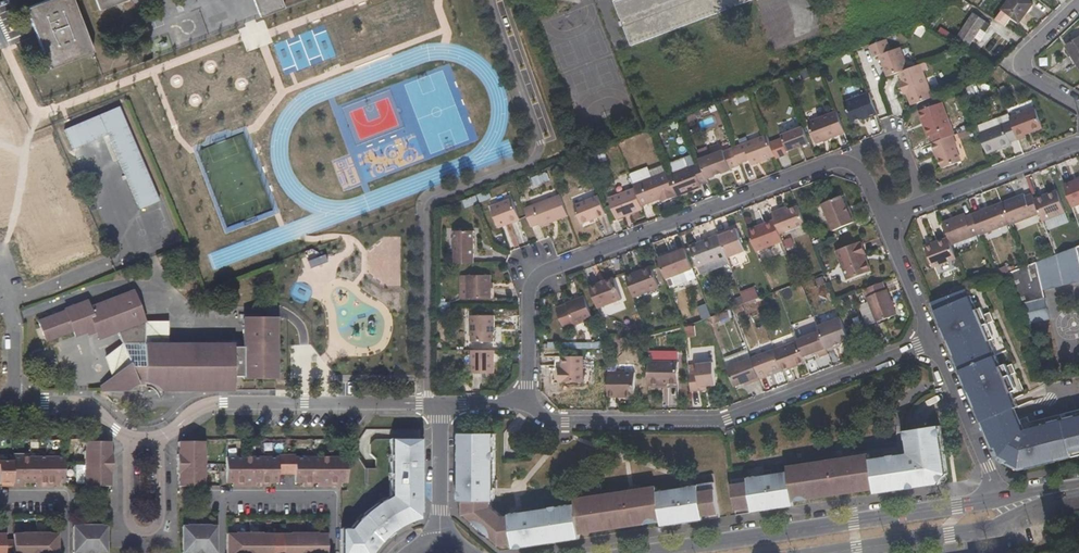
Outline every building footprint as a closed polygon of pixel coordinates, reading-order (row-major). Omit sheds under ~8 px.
[(73,0),(48,0),(26,8),(49,68),(93,51),(73,0)] [(100,10),(125,0),(96,0),(100,10)] [(260,17),(284,8),(281,0),(254,0),(260,17)] [(614,1),(631,46),(752,0),(618,0),(614,1)] [(971,5),(964,0),(956,0),(954,4),(967,12),(971,5)] [(1028,0),(1010,0),(1003,10),(1012,16),(1020,22),(1033,4),(1028,0)] [(760,8),(776,60),(793,55),(776,3),(760,8)] [(1003,10),(997,19),(1005,25),(1012,16),(1003,10)] [(955,42),(963,48),(967,50),(981,29),(987,33),(992,25),(973,13),(955,42)] [(1066,47),(1078,68),(1078,38),(1066,47)] [(880,55),(888,76),(900,71),(906,69),(898,48),(890,51),(886,40),(871,45),(875,57),(880,55)] [(907,92),(912,104),(933,97),(920,64),(906,69),(900,71),(903,81),(899,82),(901,90),(906,88),(907,92)] [(866,114),(868,117),(878,113),(869,92),(843,101),(851,121),(866,114)] [(952,127),(942,101),(920,109),(929,136),(952,127)] [(1036,107),(1011,116),(1012,120),(1019,138),(1028,135),(1027,133),(1044,126),(1036,107)] [(148,186),(119,110),(66,130),(73,150),(108,137),(129,193),(148,186)] [(808,122),(816,143),(845,131),(838,111),(808,122)] [(1012,144),(1011,141),(1019,138),(1012,120),(979,132),(987,153),(1012,144)] [(783,135),(789,151),(810,142),(804,127),(783,135)] [(973,133),(972,128),(958,133),(960,138),(973,133)] [(749,158),(751,165),(775,155),(768,135),(734,148),(739,162),(749,158)] [(958,147),(954,135),(933,143),(936,152),(938,152),(944,168),(961,161),(956,147),(958,147)] [(740,166),(739,162),(734,148),(725,152),(725,150),(700,160),(701,162),(708,180),(733,170),(732,169),(740,166)] [(701,186),(700,183),(708,180),(701,162),(671,173),(679,195),(701,186)] [(676,196),(668,174),(667,171),(634,184),(635,189),(642,205),(660,197),(662,201),(676,196)] [(679,195),(671,173),(668,174),(676,196),(679,195)] [(1064,186),(1073,208),(1078,205),(1078,180),(1064,186)] [(609,199),(617,219),(644,209),(642,205),(635,189),(609,199)] [(1066,213),(1057,192),(1035,200),(1040,215),(1043,222),(1066,213)] [(568,215),(561,195),(525,208),(532,226),(539,223),(541,226),(568,215)] [(1026,197),(1025,195),(1003,204),(1011,224),(1011,225),(1040,215),(1035,200),(1033,195),(1026,197)] [(581,223),(607,213),(600,196),(574,206),(581,223)] [(852,215),(845,197),(843,198),(849,216),(852,215)] [(520,220),(512,198),(490,207),(498,228),(520,220)] [(852,215),(849,216),(843,198),(824,205),(834,231),(855,223),(852,215)] [(1011,224),(1003,204),(973,215),(981,234),(981,235),(1011,224)] [(781,211),(773,213),(774,220),(780,233),(806,224),(800,209),(782,215),(781,211)] [(952,245),(981,234),(973,215),(966,217),(965,214),(943,223),(949,238),(952,245)] [(780,233),(774,220),(748,230),(757,252),(783,242),(780,233)] [(729,233),(728,230),(720,233),(720,236),(729,258),(746,252),(737,230),(729,233)] [(475,231),(456,231),(456,264),(475,263),(475,231)] [(700,269),(729,258),(720,236),(691,247),(700,269)] [(957,259),(952,245),(949,238),(924,248),(931,268),(957,259)] [(868,241),(868,239),(843,249),(855,278),(876,270),(869,253),(874,251),(870,240),(868,241)] [(1011,272),(1030,325),(1052,319),(1046,299),(1039,301),(1037,294),(1045,292),(1066,287),(1078,284),(1078,246),(1056,255),(1027,266),(1011,272)] [(679,256),(673,259),(661,263),(668,283),(695,273),(686,250),(678,252),(679,256)] [(659,287),(652,267),(627,277),(634,297),(659,287)] [(491,298),(491,275),(468,275),(468,298),(491,298)] [(622,299),(614,278),(590,287),(598,307),(622,299)] [(959,286),(951,289),(953,294),(961,291),(959,286)] [(980,406),(976,408),(982,423),(1019,407),(1006,378),(1019,372),(1017,366),(1009,369),(1002,353),(997,356),(984,326),(996,321),(993,312),(985,315),(982,308),(977,310),(968,289),(961,291),(953,294),(931,303),(948,342),(952,340),(958,354),(954,356),(970,393),(974,392),(980,406)] [(159,391),(230,391),(230,377),(241,377),(241,379),(274,379),(275,319),(254,320),(244,319),(244,324),(243,348),(231,348),(231,345),(167,344),(144,344),(145,322),(130,290),(115,296),(87,307),(85,301),(63,310),(64,312),(37,323),(44,342),(71,331),(73,336),(92,329),(96,335),(101,337),(105,336),(117,332),(122,345),(129,365),(111,377),(99,386),(100,391),(127,391),(128,386),(130,383),(134,382),(140,380),(147,380),(152,382),(156,385),(159,391)] [(867,298),(873,315),(893,307),(887,290),(867,298)] [(1046,299),(1045,292),(1037,294),(1039,301),(1046,299)] [(567,303),(567,305),(557,309),(564,329),(592,319),(584,296),(567,303)] [(706,303),(699,306),(704,319),(709,317),(711,316),(706,303)] [(876,324),(897,316),(893,307),(873,315),(876,324)] [(238,315),(238,324),(244,324),(244,319),(254,320),(255,315),(238,315)] [(492,342),(491,317),(471,317),(472,342),(492,342)] [(841,317),(818,326),(820,331),(827,351),(835,348),(833,345),(849,339),(844,325),(841,317)] [(144,344),(167,344),(167,322),(145,322),(144,344)] [(820,331),(797,340),(797,341),(804,356),(818,351),(820,358),(829,354),(827,351),(820,331)] [(804,356),(797,341),(775,350),(782,368),(783,371),(805,362),(804,356)] [(103,358),(111,377),(129,365),(122,345),(103,358)] [(748,347),(724,357),(734,386),(745,382),(751,379),(753,382),(760,380),(751,357),(748,347)] [(775,350),(774,347),(751,357),(760,380),(770,376),(769,373),(782,368),(775,350)] [(494,374),(493,350),(472,350),(472,373),(494,374)] [(563,368),(563,374),(560,374),(560,385),(583,384),(583,357),(562,356),(563,368)] [(677,361),(649,361),(648,386),(660,385),(660,382),(668,382),(677,382),(677,361)] [(699,374),(689,374),(691,391),(700,390),(700,387),(706,387),(715,386),(713,363),(698,364),(699,374)] [(636,373),(607,372),(607,396),(635,396),(636,373)] [(994,450),(1015,473),(1037,468),(1078,460),(1078,427),(1050,433),(1047,419),(1030,422),(1033,436),(1023,439),(1016,422),(987,435),(994,450)] [(736,515),(917,488),(938,485),(947,471),(940,426),(905,431),(908,453),(870,458),(869,453),(787,466),(788,472),(772,474),(771,470),(762,471),(763,475),(730,480),(736,515)] [(494,432),(459,433),(459,517),(499,552),(580,539),(573,493),(568,495),(568,500),(524,507),(523,505),(514,506),(515,510),(510,511),(510,509),(502,510),(503,513),(497,513),(493,505),(493,499),(495,499),(495,492),(493,492),(493,487),(497,487),(496,479),(495,479),(494,432)] [(339,529),(340,552),(371,552),(373,551),(382,540),(388,534),(394,531),(403,525),(418,520),(417,513),(420,513),(419,439),(388,439),(388,496),(374,504),(363,513),(355,521),(348,529),(339,529)] [(198,443),(182,442),(177,442),(177,455),(176,455),(176,474),(177,474),(177,487),(202,487),(203,455),(203,451),(202,443),(198,443)] [(85,480),(84,487),(111,487),(111,444),(85,443),(85,452),(84,452),(84,480),(85,480)] [(225,483),(234,483),(234,487),(250,487),(250,484),(259,483),(259,487),(268,487),(268,483),(276,483),(276,471),(293,471),(293,483),(302,483),(301,487),(311,487),(311,483),(319,483),(319,487),(336,487),(336,483),(345,484),(345,458),(295,457),(294,455),(276,456),(276,458),(225,457),(225,483)] [(39,487),(55,487),(55,485),(64,485),(65,459),(12,459),(12,463),(0,463),(0,485),(12,485),(12,487),(20,487),(20,485),(39,485),(39,487)] [(611,485),(611,487),(573,493),(580,539),(719,518),(712,474),(679,479),(680,483),(674,484),(673,477),(664,478),(665,483),(649,486),(649,480),(627,484),(627,487),(621,488),(620,484),(611,485)] [(106,526),(102,526),(77,526),(77,527),(72,527),(72,552),(106,552),(106,526)] [(181,552),(215,552),(215,526),(187,526),(186,527),(181,527),(181,552)] [(325,534),(316,534),(316,533),(289,534),(261,534),(261,533),(239,533),(235,533),(235,534),(226,534),(226,540),(225,552),(325,552),(325,534)] [(58,534),(49,534),(22,534),(22,535),(13,535),(13,552),(58,552),(58,534)]
